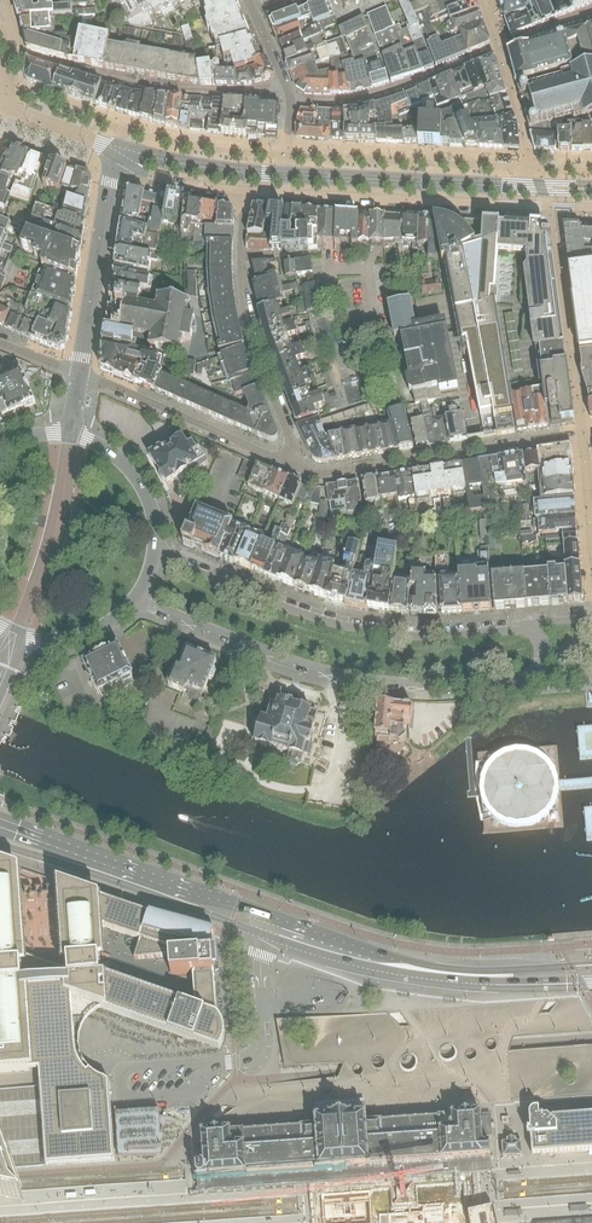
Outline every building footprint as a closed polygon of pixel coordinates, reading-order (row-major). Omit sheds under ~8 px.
[(112,4),(118,1),(122,10),(122,11),(117,14),(120,20),(128,21),(130,25),(144,28),(152,24),(148,15),(153,13),(155,15),(161,12),(164,18),(175,12),(172,7),(186,0),(110,0),(112,4)] [(195,9),(198,8),(214,3),(226,0),(227,0),(190,0),(195,9)] [(243,19),(236,0),(229,0),(202,7),(204,14),(203,14),(208,29),(243,19)] [(309,6),(310,9),(329,2),(334,0),(308,0),(310,4),(309,5),(309,6)] [(418,57),(424,72),(434,68),(432,62),(419,28),(421,27),(415,14),(412,5),(409,6),(408,2),(407,0),(401,3),(408,23),(405,25),(407,29),(418,57)] [(475,2),(474,0),(451,0),(441,4),(441,2),(437,4),(434,0),(430,0),(425,1),(412,5),(415,14),(423,11),(426,20),(475,2)] [(522,0),(497,0),(501,9),(521,1),(522,0)] [(521,1),(525,10),(532,28),(541,24),(531,0),(522,0),(521,1)] [(542,23),(555,18),(549,0),(531,0),(541,24),(542,23)] [(555,18),(555,17),(556,18),(573,11),(569,0),(549,0),(555,18)] [(573,11),(588,5),(586,0),(569,0),(573,11)] [(505,19),(515,15),(525,10),(521,1),(501,9),(505,19)] [(69,2),(51,4),(16,8),(19,20),(51,18),(95,15),(94,9),(73,10),(72,2),(69,2)] [(270,23),(294,12),(289,2),(265,13),(270,23)] [(309,6),(294,12),(270,23),(274,32),(297,23),(300,31),(334,16),(329,2),(310,9),(309,6)] [(423,27),(428,41),(438,37),(436,38),(431,23),(449,16),(451,23),(452,23),(453,21),(478,11),(475,2),(426,20),(423,11),(415,14),(421,27),(423,27)] [(377,11),(402,79),(412,76),(393,27),(385,8),(377,11)] [(525,10),(515,15),(522,31),(532,28),(525,10)] [(389,77),(391,82),(400,79),(402,79),(377,11),(367,15),(389,77)] [(451,35),(468,28),(482,22),(478,11),(453,21),(452,23),(451,23),(453,29),(450,30),(451,35)] [(511,35),(515,34),(522,31),(515,15),(505,19),(511,35)] [(334,16),(300,31),(278,41),(283,52),(320,36),(325,33),(324,29),(337,24),(334,16)] [(341,39),(342,40),(346,38),(356,65),(363,62),(378,57),(377,55),(363,17),(338,29),(341,39)] [(19,20),(24,36),(51,34),(51,18),(19,20)] [(83,19),(80,34),(73,62),(103,68),(110,37),(90,33),(92,21),(83,19)] [(215,46),(220,46),(251,38),(243,19),(208,29),(212,40),(213,40),(215,46)] [(477,49),(483,47),(485,46),(490,44),(482,22),(468,28),(471,34),(477,49)] [(274,32),(278,41),(300,31),(297,23),(274,32)] [(393,27),(412,76),(424,72),(418,57),(407,29),(401,31),(399,25),(393,27)] [(187,59),(188,59),(191,83),(199,85),(197,66),(193,40),(189,26),(181,28),(185,42),(184,43),(187,59)] [(117,37),(134,40),(136,30),(119,27),(117,37)] [(463,37),(468,53),(477,49),(471,34),(468,28),(451,35),(454,40),(463,37)] [(451,42),(458,58),(468,53),(463,37),(454,40),(451,35),(450,30),(449,30),(452,38),(448,39),(449,43),(451,42)] [(588,34),(587,30),(565,36),(566,40),(571,61),(591,55),(591,48),(588,34)] [(165,45),(167,35),(151,33),(149,42),(165,45)] [(58,45),(56,58),(73,62),(80,34),(55,36),(52,44),(58,45)] [(27,50),(32,51),(56,58),(58,45),(52,44),(27,36),(24,37),(27,50)] [(172,48),(182,49),(181,39),(179,37),(173,36),(172,48)] [(320,36),(283,52),(287,63),(314,52),(318,63),(330,58),(332,71),(336,71),(342,70),(341,66),(350,62),(342,40),(341,39),(329,42),(326,42),(323,43),(320,36)] [(529,46),(519,48),(508,52),(508,53),(515,80),(515,81),(516,82),(537,75),(572,66),(571,61),(566,40),(564,36),(556,38),(529,46)] [(427,43),(436,67),(446,62),(438,37),(428,41),(429,43),(427,43)] [(438,37),(446,62),(458,58),(451,42),(449,43),(448,39),(440,42),(438,37)] [(120,71),(135,74),(140,51),(130,49),(132,39),(126,38),(124,48),(120,71)] [(251,38),(220,46),(224,61),(231,59),(235,71),(254,66),(261,63),(251,38)] [(105,68),(120,71),(124,48),(108,45),(105,68)] [(135,74),(167,79),(170,56),(156,53),(157,47),(152,46),(151,53),(140,51),(135,74)] [(314,52),(287,63),(290,73),(315,64),(316,64),(318,63),(314,52)] [(167,79),(191,83),(188,59),(187,59),(170,56),(167,79)] [(493,99),(506,94),(503,85),(496,61),(492,59),(481,63),(483,69),(490,88),(486,89),(490,98),(491,101),(494,100),(493,99)] [(54,91),(57,81),(61,71),(27,60),(25,78),(28,83),(54,91)] [(248,72),(254,84),(273,78),(272,75),(265,61),(261,63),(254,66),(255,70),(248,72)] [(341,66),(342,70),(344,74),(350,93),(360,91),(350,62),(341,66)] [(350,62),(360,91),(372,88),(370,82),(366,70),(363,62),(356,65),(354,65),(352,62),(350,62)] [(552,135),(549,124),(572,118),(573,120),(591,114),(591,63),(560,73),(560,76),(518,89),(522,103),(526,102),(525,99),(530,98),(534,114),(530,115),(529,113),(525,114),(531,135),(552,135)] [(211,64),(197,66),(199,85),(235,86),(236,75),(236,74),(236,73),(212,72),(211,64)] [(315,64),(290,73),(296,89),(300,91),(318,74),(320,73),(316,64),(315,64)] [(481,69),(479,64),(465,70),(465,71),(477,103),(490,98),(486,89),(490,88),(483,69),(481,69)] [(370,82),(372,88),(389,83),(387,77),(382,65),(366,70),(370,82)] [(336,71),(337,74),(341,94),(350,93),(344,74),(342,70),(336,71)] [(61,71),(57,81),(98,95),(102,85),(61,71)] [(236,74),(236,75),(236,86),(242,87),(254,84),(248,72),(248,71),(236,74)] [(331,72),(331,75),(332,77),(329,77),(331,95),(339,95),(341,94),(337,74),(336,71),(332,71),(331,72)] [(477,103),(465,71),(451,76),(461,100),(466,98),(468,103),(476,100),(477,103)] [(320,73),(318,74),(300,91),(304,94),(321,95),(331,95),(329,77),(332,77),(331,75),(331,72),(320,75),(320,73)] [(461,100),(451,76),(440,81),(450,106),(461,101),(461,100)] [(95,105),(98,95),(57,81),(54,91),(95,105)] [(450,106),(440,81),(427,87),(433,101),(437,111),(450,106)] [(102,85),(98,95),(95,105),(96,105),(107,109),(114,88),(102,85)] [(433,101),(427,87),(415,92),(422,106),(433,101)] [(107,109),(115,111),(121,90),(114,88),(107,109)] [(115,111),(128,115),(133,94),(121,90),(115,111)] [(422,106),(415,92),(405,96),(411,110),(422,106)] [(128,115),(140,118),(144,95),(133,94),(128,115)] [(501,119),(513,116),(506,94),(493,99),(494,100),(495,105),(501,119)] [(140,118),(153,122),(156,96),(144,95),(140,118)] [(153,122),(165,125),(167,111),(169,97),(156,96),(153,122)] [(418,145),(441,146),(441,121),(437,111),(433,101),(422,106),(411,110),(405,96),(403,97),(408,111),(393,117),(391,129),(393,130),(393,133),(403,133),(419,131),(418,145)] [(169,97),(167,111),(180,114),(182,98),(169,97)] [(408,111),(403,97),(392,101),(388,102),(393,117),(408,111)] [(180,114),(180,115),(189,116),(191,98),(182,98),(180,114)] [(191,98),(189,116),(193,116),(200,117),(202,99),(191,98)] [(469,125),(478,148),(503,149),(503,132),(499,132),(499,121),(497,121),(492,106),(495,105),(494,100),(491,101),(490,98),(477,103),(468,106),(472,115),(473,120),(469,125)] [(202,99),(200,117),(205,117),(205,116),(207,116),(205,132),(221,133),(223,117),(224,101),(213,100),(202,99)] [(244,119),(245,101),(224,101),(223,117),(235,118),(244,119)] [(249,119),(247,136),(258,137),(259,131),(266,133),(267,120),(278,121),(280,104),(267,103),(267,109),(259,108),(260,102),(245,101),(244,119),(249,119)] [(461,101),(450,106),(437,111),(441,121),(448,146),(466,147),(456,122),(472,115),(468,106),(464,108),(461,101)] [(393,117),(388,102),(374,106),(375,130),(391,129),(393,117)] [(503,132),(503,149),(508,149),(519,149),(519,146),(517,128),(513,116),(501,119),(495,105),(492,106),(497,121),(499,121),(499,132),(503,132)] [(345,142),(375,143),(375,130),(375,128),(374,106),(358,111),(344,112),(344,126),(344,138),(345,142)] [(317,126),(317,111),(301,110),(296,125),(296,138),(324,140),(323,126),(317,126)] [(167,111),(165,125),(178,128),(180,114),(167,111)] [(332,127),(332,126),(332,112),(324,112),(317,111),(317,126),(323,126),(332,127)] [(344,112),(333,112),(332,112),(332,126),(344,126),(344,112)] [(180,115),(178,128),(189,130),(191,130),(193,116),(189,116),(180,115)] [(456,122),(466,147),(478,148),(469,125),(473,120),(472,115),(456,122)] [(193,116),(191,130),(200,131),(202,131),(203,131),(205,117),(200,117),(193,116)] [(582,129),(583,152),(591,152),(591,125),(591,116),(581,120),(581,125),(582,129)] [(223,117),(221,133),(247,136),(249,119),(244,119),(235,118),(223,117)] [(267,120),(266,133),(265,139),(277,140),(278,121),(267,120)] [(572,152),(583,152),(582,129),(581,125),(576,126),(576,138),(572,138),(572,152)] [(332,141),(332,127),(323,126),(324,140),(332,141)] [(344,138),(344,126),(332,126),(332,127),(332,141),(344,142),(344,138)] [(558,150),(558,151),(572,152),(572,138),(576,138),(576,126),(568,126),(568,132),(558,132),(558,150)] [(375,130),(375,143),(392,144),(393,133),(393,130),(391,129),(375,130)] [(403,144),(418,145),(419,131),(403,133),(403,144)] [(392,144),(394,144),(403,144),(403,133),(393,133),(392,144)] [(556,135),(552,135),(531,135),(535,150),(556,151),(556,150),(556,135)] [(11,148),(1,177),(7,179),(6,181),(11,182),(11,183),(16,185),(26,160),(28,154),(11,148)] [(26,160),(16,185),(10,198),(29,204),(32,195),(45,161),(28,155),(26,160)] [(67,169),(52,163),(44,186),(59,192),(62,184),(67,169)] [(77,172),(67,169),(62,184),(59,192),(58,193),(66,196),(69,197),(77,172)] [(77,172),(69,197),(88,203),(92,180),(88,176),(77,172)] [(6,181),(0,179),(0,216),(3,217),(5,211),(10,198),(16,185),(11,183),(11,182),(6,181)] [(141,209),(145,192),(130,189),(126,192),(124,206),(141,209)] [(145,192),(141,209),(139,218),(149,220),(151,221),(157,195),(145,192)] [(149,220),(147,228),(146,234),(159,237),(161,232),(162,223),(163,221),(169,197),(157,195),(151,221),(149,220)] [(62,212),(85,220),(88,203),(69,197),(66,196),(62,212)] [(169,197),(163,221),(162,223),(178,225),(182,200),(169,197)] [(200,230),(203,204),(185,200),(181,227),(181,230),(180,244),(193,245),(194,230),(200,230)] [(232,243),(233,229),(215,228),(218,206),(203,204),(200,230),(194,230),(193,245),(206,246),(207,242),(232,243)] [(56,227),(83,236),(85,222),(56,212),(37,206),(33,220),(37,221),(44,223),(45,217),(57,221),(56,227)] [(122,217),(122,220),(128,221),(127,223),(147,228),(149,220),(139,218),(141,209),(124,206),(122,217)] [(233,229),(234,214),(234,212),(231,209),(230,209),(230,208),(222,207),(218,206),(215,228),(233,229)] [(270,235),(263,235),(265,224),(268,209),(253,207),(248,235),(246,249),(270,250),(270,235)] [(270,235),(270,250),(281,250),(281,244),(282,229),(284,209),(268,209),(265,224),(271,224),(270,235)] [(292,228),(293,210),(284,209),(282,229),(291,229),(292,228)] [(300,228),(302,210),(293,210),(292,228),(294,228),(293,231),(300,231),(300,228)] [(318,225),(318,218),(317,218),(318,212),(302,210),(300,228),(300,231),(308,232),(309,249),(317,249),(318,240),(318,225)] [(334,242),(336,213),(319,212),(318,218),(318,225),(318,240),(323,241),(334,242)] [(346,237),(346,214),(336,213),(334,242),(334,244),(340,244),(340,236),(346,237)] [(357,245),(358,215),(346,214),(346,237),(352,238),(352,245),(357,245)] [(370,251),(371,216),(358,215),(357,245),(357,251),(370,251)] [(377,216),(376,216),(371,216),(370,251),(371,251),(371,243),(375,243),(377,243),(383,243),(384,216),(377,216)] [(402,248),(402,218),(384,216),(383,243),(383,244),(384,244),(384,248),(398,248),(398,259),(403,259),(403,248),(402,248)] [(0,249),(11,254),(13,248),(2,243),(8,230),(7,230),(8,227),(19,232),(21,227),(0,218),(0,250),(0,249)] [(418,250),(418,219),(402,218),(402,248),(403,248),(408,248),(408,244),(412,244),(412,250),(417,250),(418,250)] [(435,242),(432,219),(418,219),(418,250),(428,260),(438,260),(438,258),(435,242)] [(529,238),(530,230),(530,229),(531,228),(532,227),(533,226),(534,226),(535,226),(523,225),(500,223),(499,223),(499,224),(435,219),(434,220),(433,219),(432,219),(435,242),(438,242),(441,258),(442,264),(446,262),(464,358),(469,357),(480,415),(480,414),(480,417),(485,416),(488,435),(496,433),(497,436),(515,433),(510,404),(495,304),(490,305),(491,299),(491,295),(495,295),(498,251),(522,253),(528,254),(529,245),(529,238)] [(75,248),(81,250),(83,236),(56,227),(44,223),(37,221),(34,230),(30,229),(28,234),(75,249),(75,248)] [(118,247),(133,250),(157,253),(159,237),(146,234),(147,228),(127,223),(121,223),(118,247)] [(550,237),(549,233),(549,232),(549,231),(549,230),(548,229),(547,228),(546,227),(545,227),(544,227),(535,226),(534,226),(533,226),(532,227),(531,228),(530,229),(530,230),(529,238),(529,245),(528,254),(528,257),(527,257),(528,268),(525,272),(535,349),(539,348),(541,365),(536,366),(537,369),(566,365),(563,345),(564,345),(550,240),(551,240),(551,238),(550,237)] [(584,253),(582,228),(564,228),(569,269),(591,266),(591,253),(584,253)] [(591,253),(591,229),(582,228),(584,253),(591,253)] [(281,244),(281,250),(290,249),(299,250),(300,240),(296,240),(293,240),(293,232),(293,231),(293,229),(291,229),(282,229),(281,244)] [(300,236),(300,241),(299,250),(309,249),(308,232),(300,231),(300,236)] [(71,278),(76,280),(81,251),(75,249),(28,234),(22,249),(36,254),(34,258),(45,261),(42,268),(47,270),(46,271),(70,280),(71,278)] [(206,273),(208,299),(234,295),(232,271),(232,244),(233,244),(233,243),(232,243),(207,242),(206,246),(206,273)] [(132,252),(117,249),(117,254),(116,254),(115,260),(116,261),(115,266),(149,272),(151,261),(158,262),(159,253),(157,253),(133,250),(132,252)] [(21,257),(20,262),(38,268),(39,263),(21,257)] [(312,274),(311,257),(294,259),(284,259),(286,278),(296,277),(296,275),(312,274)] [(277,263),(276,260),(251,261),(256,280),(270,277),(267,265),(277,263)] [(569,269),(570,281),(574,281),(580,322),(591,320),(591,266),(569,269)] [(135,272),(115,268),(112,282),(149,288),(158,290),(158,288),(156,287),(149,286),(150,278),(134,275),(135,272)] [(71,313),(76,282),(70,280),(46,271),(46,273),(42,272),(39,273),(37,279),(39,281),(37,288),(34,288),(32,295),(31,297),(71,313)] [(184,295),(196,298),(195,271),(183,271),(184,295)] [(440,281),(441,281),(440,273),(433,273),(434,281),(440,281)] [(440,281),(426,282),(426,276),(420,276),(421,282),(422,295),(442,293),(440,282),(440,281)] [(252,284),(254,293),(278,287),(276,278),(270,279),(252,284)] [(254,293),(256,299),(280,293),(293,290),(295,296),(300,295),(297,283),(278,287),(254,293)] [(110,299),(140,304),(141,295),(157,298),(158,296),(158,292),(112,285),(110,299)] [(303,297),(305,313),(319,311),(315,286),(301,288),(303,297)] [(258,310),(276,304),(282,302),(280,293),(256,299),(258,310)] [(71,314),(71,313),(31,297),(26,310),(22,308),(6,301),(4,294),(1,296),(0,298),(0,310),(10,314),(22,319),(36,325),(37,324),(55,331),(49,346),(59,351),(60,351),(65,348),(67,336),(70,320),(71,314)] [(234,295),(208,299),(213,324),(218,345),(217,345),(218,351),(244,345),(237,318),(234,295)] [(170,298),(158,296),(157,298),(158,298),(156,307),(140,304),(110,299),(105,328),(135,334),(150,337),(149,347),(161,349),(161,351),(168,352),(168,350),(180,352),(182,341),(185,342),(185,341),(182,340),(182,338),(191,340),(192,332),(195,332),(196,326),(193,325),(195,317),(187,315),(187,314),(190,314),(190,313),(187,312),(189,302),(177,300),(177,297),(170,296),(170,298)] [(415,404),(420,404),(424,420),(429,446),(436,445),(429,410),(427,403),(441,400),(459,397),(444,324),(416,329),(410,302),(391,306),(390,304),(388,305),(388,306),(394,338),(402,337),(410,378),(407,382),(409,391),(413,394),(415,404)] [(277,309),(276,304),(258,310),(262,324),(282,321),(291,319),(290,313),(281,315),(279,308),(277,309)] [(10,314),(0,310),(0,326),(4,328),(10,314)] [(4,328),(17,333),(22,319),(10,314),(4,328)] [(17,333),(31,339),(36,325),(22,319),(17,333)] [(580,322),(583,349),(591,348),(591,320),(580,322)] [(284,327),(282,321),(262,324),(266,339),(298,329),(296,324),(294,324),(284,327)] [(37,324),(36,325),(31,339),(49,346),(55,331),(37,324)] [(105,328),(103,342),(144,349),(145,344),(133,342),(135,334),(105,328)] [(300,335),(298,329),(266,339),(267,343),(266,345),(267,348),(269,349),(270,350),(289,343),(287,338),(297,336),(300,335)] [(273,358),(275,363),(307,352),(304,346),(292,351),(289,343),(270,350),(270,352),(270,354),(271,358),(273,358)] [(320,355),(316,343),(310,345),(314,356),(320,355)] [(141,351),(102,344),(99,364),(103,370),(114,374),(121,360),(130,364),(130,362),(158,367),(159,355),(141,351)] [(221,357),(222,359),(224,365),(221,366),(228,385),(231,384),(236,396),(243,393),(259,387),(244,348),(221,357)] [(591,351),(580,353),(583,381),(584,387),(587,387),(588,394),(591,394),(591,351)] [(309,358),(307,352),(275,363),(276,367),(275,369),(277,373),(279,374),(279,375),(298,368),(296,362),(306,359),(309,358)] [(180,383),(161,375),(154,391),(240,429),(247,413),(187,386),(192,376),(193,376),(196,362),(185,359),(182,374),(180,383)] [(114,374),(133,382),(139,368),(147,371),(148,369),(154,371),(155,369),(156,369),(156,368),(130,362),(130,364),(121,360),(114,374)] [(325,368),(322,360),(317,362),(320,370),(325,368)] [(210,368),(208,361),(198,365),(196,375),(201,375),(202,369),(205,368),(206,369),(210,368)] [(574,424),(574,420),(570,388),(567,365),(566,365),(537,369),(539,385),(542,385),(542,389),(548,428),(574,424)] [(139,368),(133,382),(154,391),(161,375),(162,372),(156,369),(155,369),(154,371),(148,369),(147,371),(139,368)] [(301,375),(298,368),(279,375),(279,376),(279,378),(280,381),(282,382),(284,387),(315,376),(313,370),(301,375)] [(332,388),(327,372),(319,375),(320,381),(323,380),(327,389),(332,388)] [(36,404),(25,381),(21,373),(0,382),(0,411),(3,418),(10,415),(17,411),(22,409),(22,410),(36,404)] [(318,382),(315,376),(284,387),(285,391),(284,393),(286,397),(288,398),(288,399),(307,392),(305,386),(315,382),(318,382)] [(247,413),(240,429),(270,442),(271,442),(272,442),(273,442),(274,442),(275,441),(276,441),(277,440),(277,439),(278,439),(278,438),(278,437),(278,435),(278,434),(278,433),(259,387),(243,393),(249,409),(247,413)] [(538,429),(548,428),(542,389),(532,391),(538,429)] [(532,391),(522,392),(528,430),(538,429),(532,391)] [(310,399),(307,392),(288,399),(289,400),(288,402),(289,405),(291,406),(293,411),(325,400),(323,394),(320,396),(320,395),(310,399)] [(522,392),(511,394),(512,400),(517,433),(528,431),(528,430),(522,392)] [(326,406),(329,413),(340,409),(336,396),(325,400),(293,411),(294,415),(294,417),(295,421),(297,422),(297,423),(317,417),(314,410),(324,407),(326,406)] [(444,418),(450,443),(467,440),(463,416),(462,416),(460,402),(459,397),(441,400),(442,405),(444,418)] [(366,406),(326,419),(327,425),(368,412),(366,406)] [(429,410),(436,445),(450,443),(444,418),(436,419),(435,409),(429,410)] [(413,411),(407,412),(410,423),(416,448),(429,446),(424,420),(415,422),(413,411)] [(388,417),(390,425),(398,451),(414,449),(405,412),(388,417)] [(320,463),(321,463),(322,463),(336,461),(329,442),(327,443),(325,437),(324,437),(321,429),(323,429),(322,427),(327,425),(326,419),(297,428),(312,457),(313,458),(313,459),(314,460),(315,461),(316,462),(317,463),(319,463),(320,463)] [(390,425),(381,426),(385,453),(398,451),(390,425)] [(381,426),(368,428),(372,455),(385,453),(381,426)] [(341,428),(341,432),(347,459),(360,457),(355,430),(347,431),(347,427),(341,428)] [(372,455),(368,428),(355,430),(360,457),(372,455)] [(329,442),(336,461),(347,459),(341,432),(326,435),(329,442)] [(160,449),(149,456),(160,473),(160,474),(160,475),(160,476),(160,477),(160,478),(161,479),(161,480),(162,480),(163,481),(165,482),(166,482),(167,484),(189,471),(190,470),(193,468),(195,472),(208,464),(199,450),(197,452),(190,441),(185,444),(182,440),(163,453),(160,449)] [(218,447),(203,441),(201,446),(216,453),(218,449),(218,447)] [(540,453),(543,470),(571,466),(570,449),(558,451),(558,450),(550,452),(540,453)] [(522,456),(526,486),(527,486),(525,473),(537,472),(539,471),(536,454),(522,456)] [(526,486),(522,456),(498,460),(498,459),(494,460),(499,498),(503,498),(503,501),(505,501),(504,495),(516,493),(515,487),(522,486),(526,486)] [(246,482),(254,464),(245,460),(237,478),(246,482)] [(482,498),(484,512),(502,509),(501,503),(505,502),(505,501),(503,501),(503,498),(499,498),(494,460),(491,461),(478,463),(481,486),(478,487),(479,498),(482,498)] [(481,486),(478,463),(462,465),(462,466),(467,496),(468,505),(469,514),(484,512),(482,498),(479,498),(478,487),(481,486)] [(264,493),(273,472),(257,465),(257,466),(247,488),(252,490),(263,495),(264,493)] [(467,496),(462,466),(436,470),(441,495),(453,493),(454,498),(467,496)] [(571,466),(543,470),(539,471),(537,472),(539,485),(572,481),(571,466)] [(412,474),(415,498),(416,504),(430,502),(429,497),(441,495),(436,470),(412,474)] [(279,500),(288,479),(273,472),(264,493),(263,495),(262,497),(265,497),(266,494),(279,500)] [(418,516),(416,504),(415,498),(411,474),(394,476),(398,498),(398,501),(408,499),(410,511),(399,512),(400,519),(418,516)] [(398,498),(394,476),(377,479),(382,508),(397,506),(396,498),(398,498)] [(288,479),(279,500),(292,507),(296,497),(301,485),(299,483),(291,480),(288,479)] [(383,514),(382,508),(377,479),(363,481),(366,505),(374,504),(376,515),(383,514)] [(540,500),(574,497),(572,481),(539,485),(540,500)] [(363,511),(358,482),(356,482),(328,487),(328,486),(327,487),(327,488),(330,512),(346,510),(347,514),(363,511)] [(301,485),(296,497),(305,501),(310,488),(301,485)] [(315,489),(310,503),(320,505),(321,488),(315,489)] [(459,515),(458,506),(451,507),(449,498),(443,499),(445,511),(441,512),(440,499),(433,500),(434,510),(428,511),(429,517),(459,515)] [(576,517),(574,500),(533,503),(535,521),(538,521),(575,517),(576,517)] [(468,505),(458,506),(459,515),(469,514),(468,505)] [(219,557),(233,523),(234,521),(199,506),(198,508),(197,508),(183,542),(184,542),(183,544),(192,548),(193,546),(206,551),(219,557)] [(575,517),(538,521),(539,535),(542,535),(577,532),(575,517)] [(481,540),(487,539),(485,522),(479,523),(481,540)] [(235,563),(248,531),(249,529),(240,525),(240,526),(233,523),(219,557),(235,563)] [(270,545),(262,542),(251,569),(264,575),(284,527),(285,527),(286,525),(282,524),(279,531),(275,529),(272,538),(273,538),(270,545)] [(284,527),(264,575),(277,580),(291,548),(285,546),(288,538),(291,530),(285,527),(284,527)] [(251,569),(262,542),(264,538),(248,531),(235,563),(236,564),(234,567),(244,571),(245,567),(251,570),(251,569)] [(547,544),(577,542),(577,534),(562,535),(540,537),(541,543),(547,543),(547,544)] [(537,537),(522,538),(522,547),(528,544),(530,547),(537,543),(537,537)] [(372,582),(368,608),(369,608),(372,608),(372,609),(373,609),(374,609),(377,609),(377,610),(383,610),(389,611),(393,577),(397,549),(394,549),(393,547),(393,545),(381,542),(381,545),(379,546),(375,566),(372,582)] [(564,571),(567,603),(582,602),(580,574),(579,562),(577,542),(547,544),(547,545),(563,543),(564,571)] [(333,571),(325,598),(346,603),(353,573),(354,569),(360,546),(349,543),(344,565),(342,573),(333,571)] [(458,575),(461,612),(473,611),(480,611),(480,610),(492,609),(488,567),(489,566),(488,552),(488,547),(482,548),(480,553),(477,553),(478,563),(470,564),(470,566),(458,567),(458,575)] [(305,553),(291,548),(277,580),(294,587),(304,556),(305,553)] [(323,550),(320,560),(309,592),(325,598),(333,571),(335,566),(334,565),(338,554),(323,550)] [(461,612),(458,575),(448,576),(448,555),(435,555),(436,577),(439,577),(442,613),(461,612)] [(294,587),(309,592),(320,560),(309,557),(309,558),(304,556),(294,587)] [(354,569),(353,573),(346,603),(365,607),(371,582),(372,582),(375,566),(368,565),(365,567),(365,571),(354,569)] [(548,573),(551,605),(567,603),(564,571),(556,572),(556,569),(548,570),(548,573)] [(411,573),(410,579),(410,583),(410,590),(415,590),(414,601),(411,601),(410,613),(423,613),(423,614),(436,614),(436,613),(437,613),(437,579),(426,579),(426,573),(411,573)] [(495,609),(526,607),(524,575),(524,573),(491,577),(494,609),(495,609)] [(548,573),(524,575),(526,607),(551,605),(548,573)] [(408,613),(410,590),(410,583),(410,579),(393,577),(389,611),(408,613)] [(123,698),(128,696),(124,689),(133,684),(130,678),(133,676),(118,647),(107,653),(106,652),(107,652),(108,651),(109,650),(109,649),(110,648),(110,647),(110,646),(110,645),(109,644),(106,645),(106,646),(106,647),(106,648),(105,649),(104,649),(99,652),(123,698)] [(203,695),(216,662),(206,657),(205,657),(208,650),(201,648),(198,654),(197,654),(187,650),(186,651),(183,650),(168,686),(184,693),(186,688),(203,695)] [(95,658),(84,664),(98,695),(100,694),(103,700),(115,694),(119,701),(123,698),(99,652),(94,654),(93,655),(92,655),(91,655),(91,654),(90,654),(90,653),(89,653),(86,655),(87,655),(87,656),(88,657),(89,658),(90,658),(91,658),(92,659),(93,658),(94,658),(95,658)] [(300,763),(302,755),(302,756),(302,755),(309,757),(313,744),(310,743),(313,730),(312,730),(314,724),(308,722),(311,710),(292,705),(293,702),(281,699),(280,702),(278,701),(276,707),(271,705),(266,723),(260,722),(259,724),(255,737),(256,737),(254,742),(289,752),(287,759),(288,759),(289,762),(289,764),(296,766),(297,765),(300,763)] [(378,704),(377,716),(375,738),(377,738),(376,744),(389,745),(389,739),(390,739),(390,740),(397,740),(400,744),(406,738),(403,734),(405,720),(411,721),(412,707),(398,706),(398,705),(378,704)] [(577,728),(579,759),(591,758),(591,726),(577,728)] [(215,737),(207,734),(203,742),(211,745),(215,737)] [(558,782),(555,747),(477,754),(484,831),(561,824),(558,790),(591,787),(591,779),(558,782)] [(584,809),(586,840),(591,840),(591,808),(584,809)] [(40,1070),(41,1080),(42,1107),(44,1147),(46,1166),(115,1161),(115,1160),(109,1085),(109,1080),(107,1080),(104,1079),(102,1078),(100,1077),(97,1076),(95,1075),(93,1073),(91,1072),(90,1070),(88,1068),(86,1066),(85,1064),(84,1062),(82,1059),(81,1057),(81,1054),(80,1052),(79,1049),(79,1047),(79,1044),(79,1041),(79,1039),(80,1036),(81,1034),(81,1031),(82,1029),(84,1026),(85,1024),(86,1022),(88,1020),(90,1018),(92,1016),(94,1014),(96,1013),(98,1012),(101,1010),(100,1008),(107,1011),(187,1038),(189,1039),(191,1039),(193,1039),(195,1039),(197,1039),(199,1039),(201,1038),(203,1038),(205,1037),(207,1036),(208,1034),(210,1033),(211,1031),(213,1030),(214,1028),(215,1026),(216,1024),(216,1022),(217,1020),(217,1018),(217,1017),(217,1015),(215,983),(193,984),(195,1007),(101,974),(97,925),(140,940),(149,914),(76,888),(76,896),(63,897),(68,971),(21,955),(15,866),(0,861),(0,1073),(40,1070)] [(193,975),(193,977),(214,976),(212,945),(211,935),(149,914),(140,940),(134,959),(169,957),(171,975),(194,973),(194,975),(193,975)] [(575,1046),(575,1054),(584,1054),(584,1061),(588,1061),(588,1068),(591,1068),(591,1046),(575,1046)] [(531,1141),(532,1155),(534,1155),(550,1154),(553,1154),(591,1151),(591,1110),(540,1114),(539,1114),(539,1110),(538,1110),(537,1110),(536,1110),(535,1110),(534,1111),(533,1111),(533,1112),(532,1112),(532,1113),(531,1113),(531,1114),(530,1114),(530,1115),(530,1116),(530,1117),(530,1118),(531,1141)] [(404,1132),(383,1133),(382,1122),(382,1121),(381,1121),(379,1121),(369,1122),(367,1122),(366,1122),(366,1117),(366,1115),(364,1115),(352,1116),(352,1115),(350,1115),(350,1116),(349,1116),(349,1117),(344,1117),(344,1116),(343,1116),(343,1117),(341,1117),(338,1118),(338,1117),(337,1117),(337,1118),(333,1118),(333,1117),(331,1117),(329,1117),(329,1118),(317,1119),(317,1118),(316,1118),(316,1119),(315,1119),(315,1121),(316,1125),(315,1126),(313,1126),(309,1126),(308,1126),(303,1127),(302,1127),(301,1127),(301,1128),(300,1127),(300,1128),(300,1129),(301,1129),(301,1132),(302,1137),(301,1137),(302,1140),(301,1140),(300,1140),(300,1141),(298,1141),(293,1141),(291,1141),(289,1141),(287,1142),(282,1142),(280,1142),(279,1142),(278,1142),(276,1142),(276,1143),(271,1143),(269,1143),(268,1143),(268,1142),(267,1143),(266,1143),(264,1143),(259,1144),(257,1144),(257,1143),(257,1144),(257,1143),(255,1143),(255,1144),(254,1144),(249,1145),(249,1144),(248,1144),(249,1145),(245,1145),(244,1141),(243,1136),(244,1136),(244,1133),(245,1133),(245,1132),(244,1132),(244,1130),(242,1131),(241,1131),(236,1131),(233,1131),(232,1132),(232,1131),(231,1131),(231,1130),(230,1130),(229,1130),(229,1131),(220,1131),(212,1131),(212,1132),(204,1132),(202,1132),(201,1132),(201,1133),(201,1134),(202,1134),(203,1148),(202,1148),(202,1150),(203,1150),(204,1163),(203,1163),(203,1165),(197,1165),(197,1166),(198,1168),(197,1169),(197,1174),(198,1174),(198,1176),(198,1177),(205,1177),(205,1178),(207,1177),(209,1177),(209,1176),(213,1176),(213,1177),(217,1176),(221,1176),(225,1176),(225,1175),(229,1175),(229,1176),(232,1175),(232,1176),(233,1176),(233,1175),(236,1175),(238,1175),(241,1174),(241,1175),(241,1174),(243,1174),(243,1175),(244,1175),(246,1175),(246,1174),(250,1174),(251,1174),(253,1174),(257,1173),(257,1174),(258,1174),(259,1174),(259,1173),(260,1173),(264,1173),(266,1173),(270,1172),(270,1173),(273,1172),(277,1172),(279,1172),(283,1171),(283,1172),(285,1172),(286,1172),(287,1171),(291,1171),(295,1171),(300,1170),(300,1171),(301,1170),(301,1171),(303,1171),(303,1170),(304,1170),(309,1170),(312,1170),(312,1169),(317,1169),(319,1169),(319,1170),(321,1170),(321,1169),(322,1169),(326,1169),(327,1169),(331,1168),(331,1169),(332,1169),(333,1169),(334,1169),(340,1168),(341,1168),(342,1168),(343,1168),(342,1167),(343,1167),(343,1168),(346,1168),(346,1167),(348,1167),(349,1167),(349,1168),(354,1167),(354,1168),(356,1167),(357,1167),(357,1166),(361,1166),(361,1167),(362,1167),(362,1166),(366,1166),(367,1166),(368,1167),(369,1167),(369,1166),(370,1166),(371,1165),(375,1165),(378,1165),(383,1164),(383,1165),(384,1165),(385,1165),(385,1164),(386,1164),(391,1164),(394,1164),(394,1163),(398,1163),(398,1164),(401,1163),(405,1163),(406,1163),(408,1163),(409,1163),(410,1163),(410,1162),(417,1162),(418,1162),(420,1162),(421,1162),(428,1161),(428,1162),(429,1161),(432,1161),(433,1161),(439,1160),(439,1161),(441,1161),(442,1160),(444,1160),(447,1160),(448,1160),(450,1160),(453,1159),(453,1160),(455,1159),(455,1160),(457,1160),(457,1159),(459,1159),(463,1158),(463,1159),(467,1159),(467,1158),(471,1158),(475,1158),(475,1157),(480,1157),(480,1158),(482,1158),(483,1158),(483,1157),(484,1157),(491,1156),(490,1156),(490,1153),(490,1148),(489,1148),(489,1145),(490,1145),(490,1144),(489,1144),(488,1141),(489,1141),(489,1140),(482,1140),(482,1130),(482,1128),(482,1125),(481,1125),(481,1122),(481,1121),(481,1120),(481,1117),(481,1115),(481,1113),(480,1113),(480,1112),(479,1112),(479,1113),(477,1113),(470,1113),(462,1114),(461,1114),(459,1114),(453,1115),(453,1114),(452,1114),(452,1115),(451,1115),(451,1116),(449,1116),(442,1117),(440,1117),(439,1117),(439,1118),(438,1118),(439,1129),(404,1132)] [(438,1118),(382,1122),(383,1133),(404,1132),(439,1129),(438,1118)] [(482,1119),(484,1139),(491,1138),(489,1118),(482,1119)] [(300,1129),(245,1133),(244,1133),(244,1136),(243,1136),(244,1141),(245,1145),(249,1145),(248,1144),(249,1144),(249,1145),(254,1144),(255,1144),(255,1143),(257,1143),(257,1144),(257,1143),(257,1144),(259,1144),(264,1143),(266,1143),(267,1143),(268,1142),(268,1143),(269,1143),(271,1143),(276,1143),(276,1142),(278,1142),(279,1142),(280,1142),(282,1142),(287,1142),(289,1141),(291,1141),(293,1141),(298,1141),(300,1141),(300,1140),(301,1140),(302,1140),(301,1137),(302,1137),(301,1132),(301,1129),(300,1129)] [(19,1201),(20,1201),(21,1201),(22,1202),(23,1203),(24,1203),(12,1168),(5,1149),(2,1140),(0,1133),(0,1198),(19,1201)] [(507,1142),(503,1143),(502,1143),(502,1144),(504,1144),(504,1156),(502,1156),(503,1157),(503,1158),(505,1157),(507,1157),(508,1157),(508,1159),(509,1159),(509,1158),(511,1158),(514,1158),(516,1158),(517,1158),(517,1156),(520,1156),(522,1156),(522,1155),(521,1143),(521,1142),(521,1141),(520,1141),(520,1142),(516,1142),(516,1139),(515,1139),(508,1139),(507,1139),(507,1142)] [(324,1189),(326,1222),(370,1222),(367,1186),(324,1189)] [(445,1222),(465,1222),(463,1199),(444,1201),(445,1222)] [(533,1203),(522,1204),(523,1217),(556,1215),(555,1201),(540,1202),(540,1203),(533,1204),(533,1203)] [(504,1205),(489,1206),(490,1219),(523,1217),(522,1204),(511,1204),(511,1205),(504,1206),(504,1205)] [(421,1211),(422,1222),(439,1222),(454,1222),(453,1209),(446,1209),(446,1210),(439,1210),(421,1211)] [(388,1213),(389,1222),(422,1222),(421,1211),(402,1212),(402,1213),(396,1213),(388,1213)]
